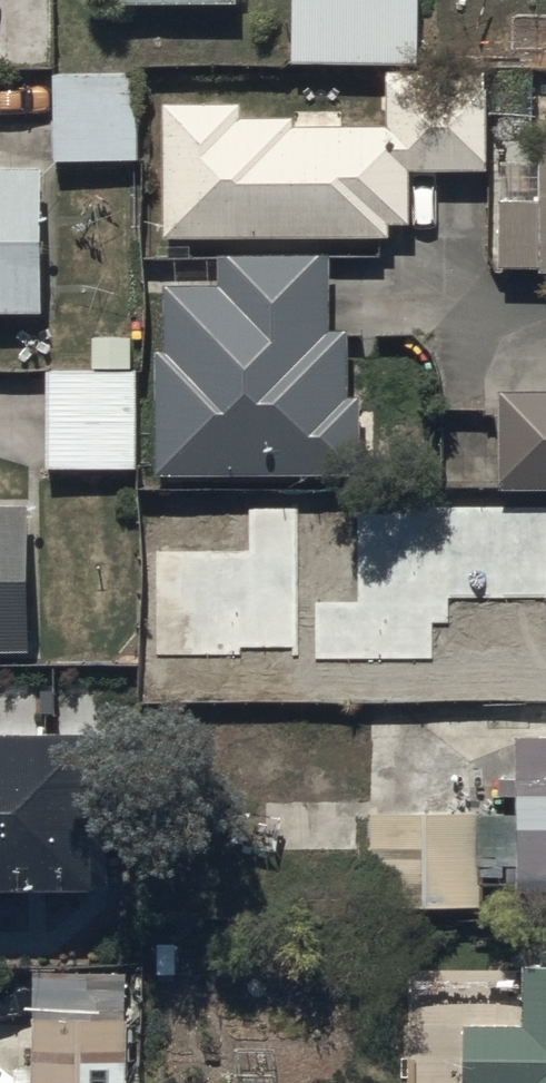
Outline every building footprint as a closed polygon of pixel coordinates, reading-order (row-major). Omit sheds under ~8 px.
[(414,55),(413,0),(295,0),(296,57),(414,55)] [(239,96),(164,96),(165,229),(390,227),(389,213),(410,213),(410,160),(488,159),(487,64),(388,65),(388,117),(340,117),(340,112),(294,112),(294,109),(239,110),(239,96)] [(57,151),(132,150),(131,68),(55,69),(57,151)] [(537,113),(538,193),(495,194),(496,268),(545,267),(545,113),(537,113)] [(46,293),(44,165),(0,166),(0,294),(46,293)] [(162,341),(153,341),(156,467),(359,462),(357,387),(349,387),(348,323),(328,323),(328,245),(220,245),(220,277),(163,276),(162,341)] [(48,465),(134,464),(132,367),(47,368),(48,465)] [(501,382),(499,480),(545,481),(545,382),(501,382)] [(27,643),(25,502),(0,503),(0,643),(27,643)] [(316,658),(432,657),(431,622),(445,622),(445,594),(545,594),(545,507),(358,508),(358,602),(316,603),(316,658)] [(157,552),(156,653),(297,654),(298,508),(248,508),(248,553),(157,552)] [(517,878),(545,877),(545,731),(515,732),(517,878)] [(0,733),(0,893),(95,893),(95,855),(126,856),(127,734),(0,733)] [(361,908),(475,907),(473,809),(359,811),(361,908)] [(525,956),(526,1013),(467,1014),(468,1082),(545,1082),(545,955),(525,956)] [(121,1010),(36,1011),(37,1082),(122,1082),(121,1010)]
